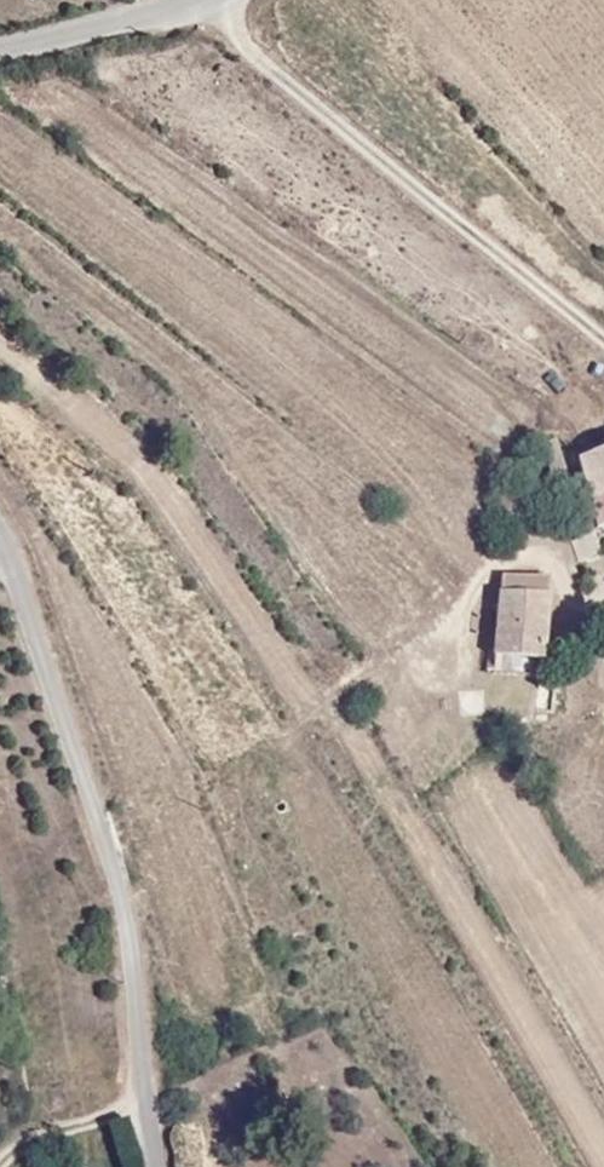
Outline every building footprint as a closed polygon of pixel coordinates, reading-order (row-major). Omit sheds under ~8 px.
[(575,467),(595,529),(603,527),(603,455),(575,467)] [(539,664),(543,580),(495,579),(492,616),(490,642),(489,661),(539,664)]
